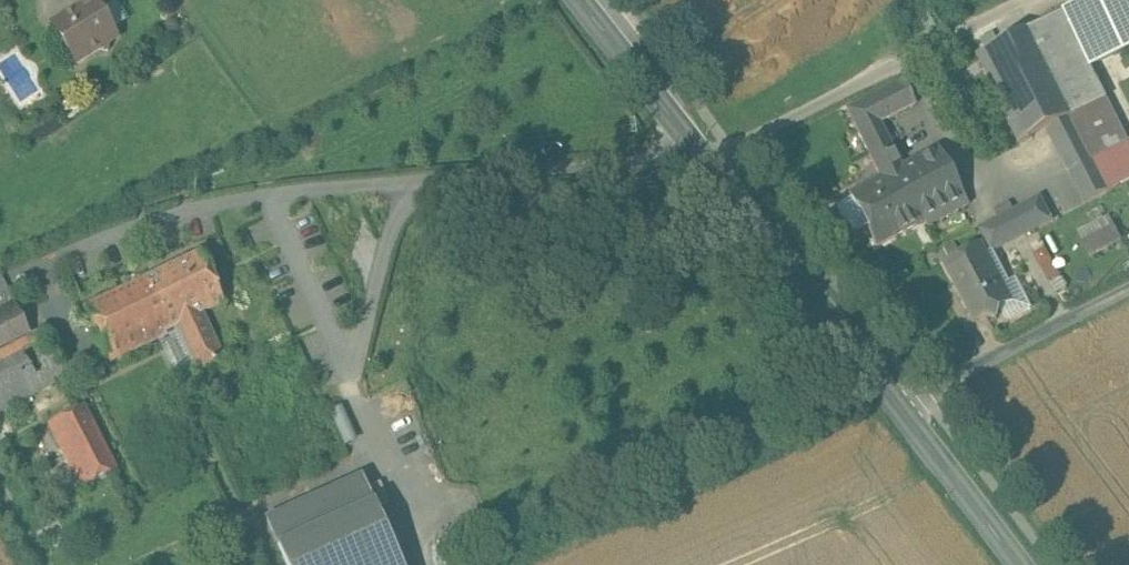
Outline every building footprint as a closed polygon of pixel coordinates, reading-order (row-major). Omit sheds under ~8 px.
[(52,24),(76,63),(98,49),(108,51),(110,42),(116,38),(111,30),(98,10),(92,0),(82,6),(52,24)] [(98,10),(114,0),(92,0),(98,10)] [(116,0),(114,0),(98,10),(111,30),(128,19),(116,0)] [(1128,142),(1062,13),(1033,28),(1077,114),(1082,112),(1104,155),(1128,142)] [(1033,28),(1032,27),(975,56),(1020,143),(1048,129),(1077,115),(1077,114),(1033,28)] [(903,81),(847,110),(872,160),(893,150),(880,124),(916,105),(903,81)] [(1104,155),(1082,112),(1077,114),(1077,115),(1048,129),(1079,187),(1112,170),(1104,155)] [(916,205),(938,147),(902,167),(893,150),(872,160),(881,177),(899,213),(916,205)] [(938,147),(916,205),(925,222),(928,227),(969,205),(938,147)] [(1112,170),(1079,187),(1087,202),(1120,185),(1112,170)] [(881,177),(849,193),(852,198),(836,207),(851,236),(867,228),(877,246),(925,222),(916,205),(899,213),(881,177)] [(1041,197),(1016,210),(1028,232),(1053,219),(1041,197)] [(1016,210),(981,228),(993,251),(1028,232),(1016,210)] [(1110,226),(1088,237),(1097,249),(1117,239),(1110,226)] [(935,250),(939,260),(959,252),(955,242),(935,250)] [(982,243),(942,264),(973,322),(986,316),(997,319),(1000,308),(1013,302),(982,243)] [(1047,245),(1034,251),(1048,280),(1061,273),(1047,245)] [(200,253),(144,280),(167,329),(174,326),(197,315),(224,303),(200,253)] [(87,307),(86,307),(111,361),(164,336),(162,332),(167,329),(144,280),(87,307)] [(0,312),(0,411),(69,376),(44,328),(31,335),(16,306),(15,304),(0,312)] [(224,360),(205,319),(200,321),(197,315),(174,326),(196,372),(224,360)] [(84,405),(48,423),(57,440),(92,422),(84,405)] [(92,422),(57,440),(64,455),(100,436),(92,422)] [(116,468),(100,436),(64,455),(81,487),(116,468)] [(264,520),(284,564),(400,564),(362,478),(264,520)]
